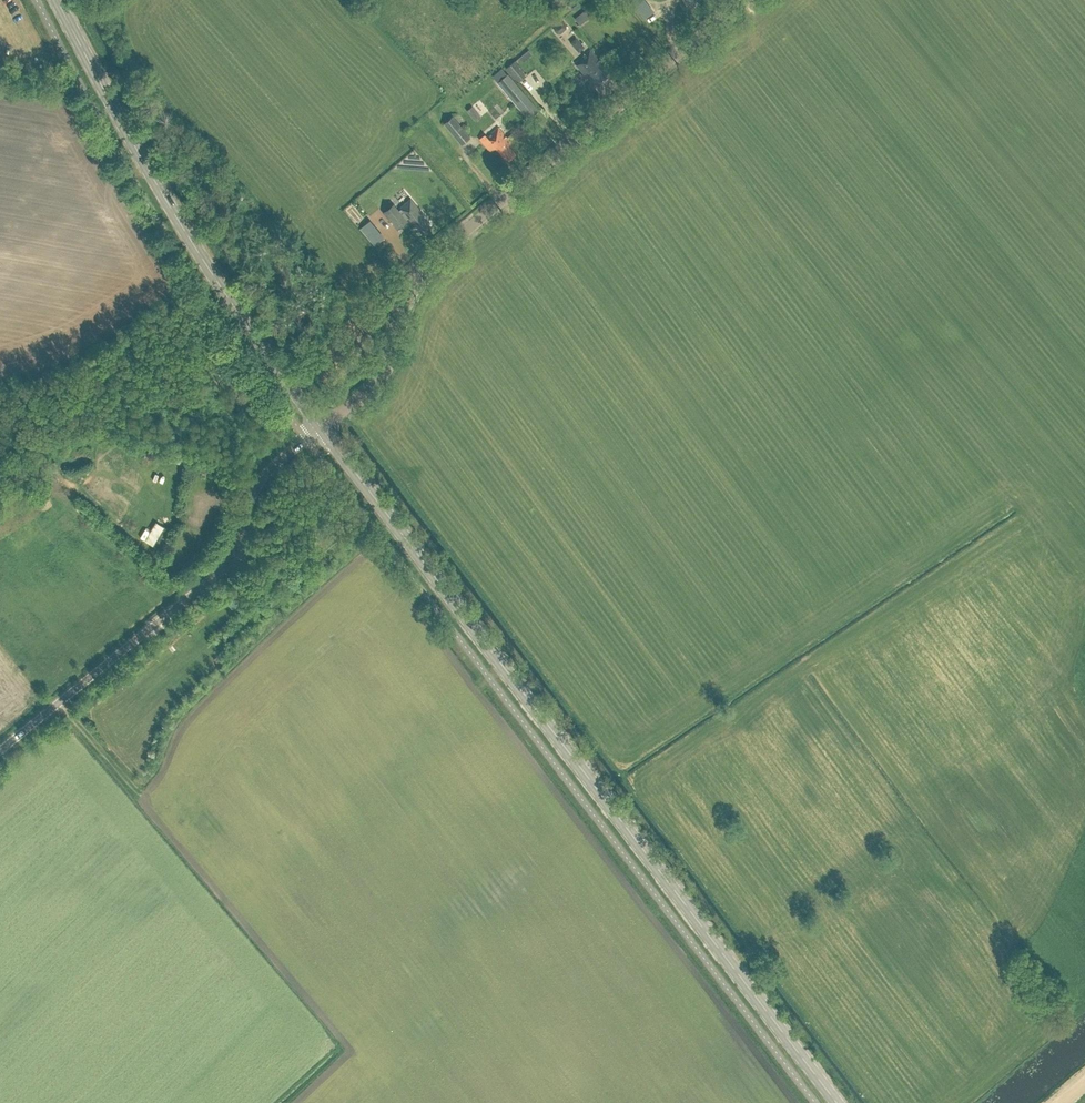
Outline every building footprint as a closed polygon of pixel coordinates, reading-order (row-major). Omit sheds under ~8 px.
[(578,2),(586,12),(589,9),(582,0),(581,0),(578,2)] [(631,2),(645,21),(655,13),(645,0),(634,0),(631,2)] [(690,9),(701,1),(700,0),(682,0),(690,9)] [(576,16),(575,17),(580,24),(581,23),(589,17),(584,10),(576,16)] [(554,25),(554,29),(557,32),(560,32),(565,28),(566,24),(564,21),(560,21),(554,25)] [(598,83),(607,76),(605,74),(609,72),(590,50),(575,63),(591,81),(594,78),(598,83)] [(506,67),(518,81),(526,74),(514,60),(506,67)] [(498,81),(529,118),(538,109),(507,73),(498,81)] [(444,123),(454,135),(462,129),(452,116),(444,123)] [(511,143),(498,127),(487,136),(485,134),(479,138),(490,151),(495,146),(507,160),(515,153),(508,145),(511,143)] [(410,199),(400,207),(421,234),(432,226),(410,199)] [(54,462),(49,468),(50,469),(53,472),(59,466),(56,464),(54,462)] [(43,475),(39,479),(40,480),(43,483),(44,484),(48,480),(44,475),(43,475)] [(163,526),(152,544),(158,547),(169,528),(164,525),(163,526)] [(254,591),(261,585),(257,581),(250,586),(254,591)] [(238,604),(243,600),(237,593),(232,597),(238,604)]
